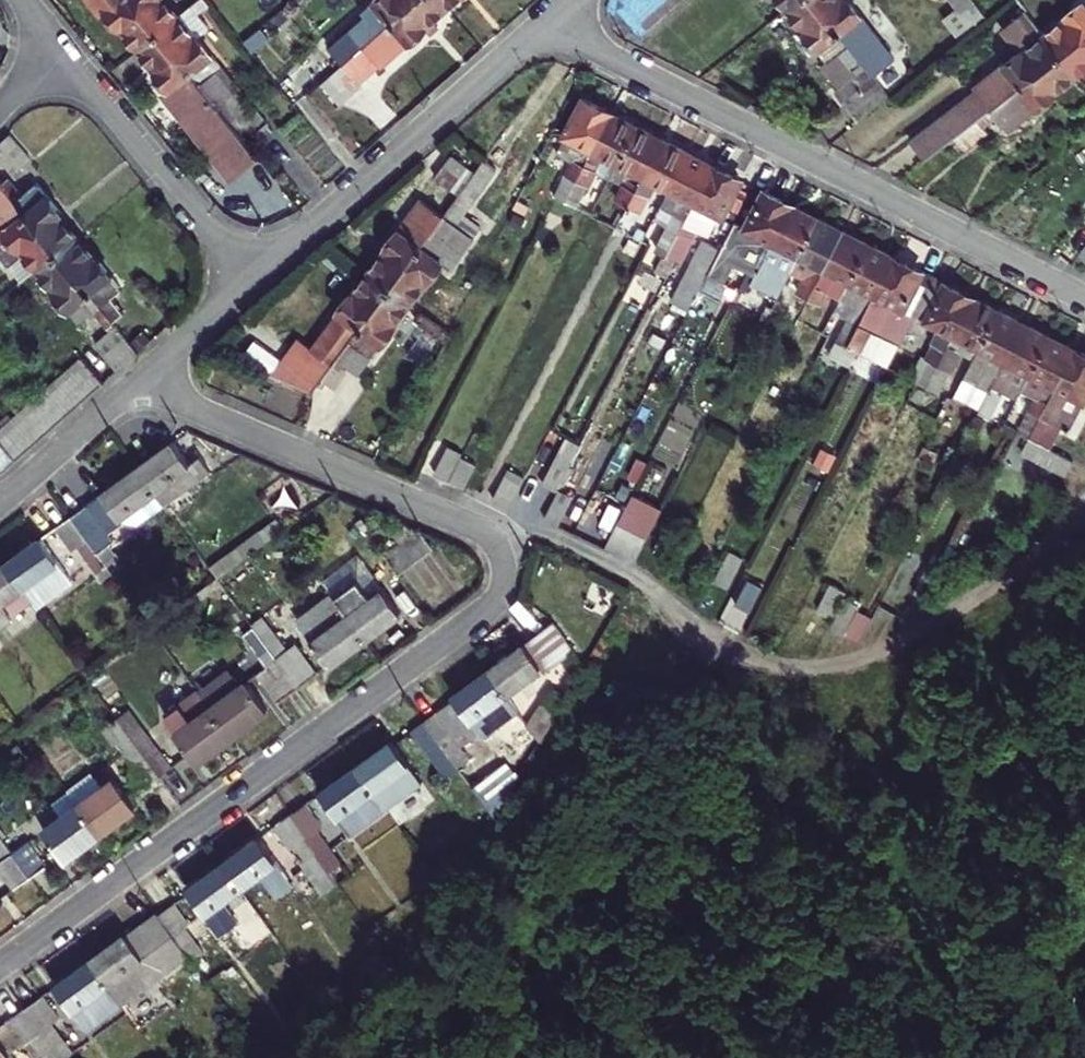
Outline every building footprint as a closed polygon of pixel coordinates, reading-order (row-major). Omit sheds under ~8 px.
[(134,15),(139,11),(157,32),(174,17),(159,0),(122,0),(134,15)] [(174,17),(191,3),(188,0),(159,0),(174,17)] [(456,0),(419,0),(409,9),(397,19),(377,37),(384,45),(405,27),(418,43),(446,20),(440,13),(456,0)] [(409,9),(419,0),(401,0),(409,9)] [(897,78),(835,0),(806,0),(822,21),(815,28),(828,45),(835,40),(843,49),(835,56),(860,89),(854,93),(872,115),(905,88),(897,78)] [(897,78),(903,74),(893,61),(913,46),(877,0),(835,0),(897,78)] [(209,25),(191,3),(174,17),(205,55),(230,35),(217,19),(209,25)] [(370,29),(377,37),(397,19),(390,10),(370,29)] [(1065,38),(1042,11),(1020,30),(1039,53),(996,91),(998,94),(942,144),(981,142),(1015,113),(1080,56),(1065,38)] [(219,72),(205,55),(174,17),(157,32),(175,54),(167,60),(180,76),(177,78),(249,164),(277,142),(254,114),(244,102),(236,93),(219,72)] [(1065,38),(1080,56),(1084,51),(1084,21),(1065,38)] [(365,47),(360,42),(349,53),(353,57),(365,47)] [(370,52),(365,47),(353,57),(357,63),(370,52)] [(1084,80),(1084,62),(1080,56),(1015,113),(1030,130),(1059,105),(1061,108),(1077,94),(1074,90),(1084,80)] [(244,87),(226,66),(219,72),(236,93),(244,87)] [(625,108),(601,95),(581,135),(604,146),(625,108)] [(259,110),(249,97),(244,102),(254,114),(259,110)] [(650,121),(625,108),(604,146),(629,160),(650,121)] [(48,140),(31,117),(18,127),(35,149),(48,140)] [(674,134),(650,121),(629,160),(654,174),(674,134)] [(702,149),(674,134),(654,174),(682,188),(702,149)] [(953,166),(981,142),(942,144),(937,148),(953,166)] [(0,152),(0,154),(9,165),(15,160),(5,148),(0,152)] [(730,164),(702,149),(682,188),(667,218),(656,238),(677,249),(683,252),(690,241),(694,232),(730,164)] [(597,158),(589,153),(579,171),(588,176),(597,158)] [(11,221),(25,239),(34,232),(49,251),(50,253),(68,239),(37,200),(30,191),(14,171),(9,165),(0,154),(0,230),(11,221)] [(610,165),(597,158),(588,176),(600,182),(610,165)] [(23,164),(14,171),(30,191),(39,183),(23,164)] [(756,177),(730,164),(694,232),(705,238),(721,209),(736,217),(756,177)] [(470,187),(446,168),(435,183),(459,201),(470,187)] [(648,185),(637,179),(628,197),(639,202),(648,185)] [(63,180),(37,200),(68,239),(86,225),(69,203),(76,197),(63,180)] [(474,181),(470,187),(459,201),(456,206),(466,214),(484,188),(474,181)] [(583,184),(579,182),(572,193),(577,196),(583,184)] [(591,188),(583,184),(577,196),(585,200),(591,188)] [(659,191),(648,185),(639,202),(650,208),(659,191)] [(805,203),(781,191),(760,230),(747,223),(725,265),(709,295),(722,301),(740,267),(758,277),(753,290),(757,292),(805,203)] [(449,214),(423,195),(386,244),(394,249),(378,271),(396,284),(425,246),(436,232),(449,214)] [(832,218),(805,203),(757,292),(784,306),(805,269),(832,218)] [(634,211),(628,208),(622,219),(628,223),(634,211)] [(461,216),(452,210),(436,232),(445,238),(461,216)] [(639,214),(634,211),(628,223),(634,226),(639,214)] [(857,231),(832,218),(805,269),(820,276),(811,294),(821,300),(857,231)] [(0,230),(0,234),(27,268),(49,251),(34,232),(25,239),(11,221),(0,230)] [(104,247),(86,225),(68,239),(148,336),(164,322),(141,294),(133,299),(117,279),(133,267),(112,240),(104,247)] [(881,244),(857,231),(821,300),(829,304),(839,286),(855,295),(861,284),(881,244)] [(122,358),(148,336),(68,239),(50,253),(68,276),(60,282),(81,307),(99,293),(116,314),(98,329),(122,358)] [(696,244),(690,241),(683,252),(689,256),(696,244)] [(906,257),(881,244),(861,284),(885,296),(906,257)] [(452,265),(425,246),(396,284),(415,299),(430,278),(438,284),(452,265)] [(709,295),(725,265),(708,257),(693,287),(709,295)] [(945,278),(906,257),(885,296),(879,308),(870,325),(909,346),(924,317),(945,278)] [(327,375),(396,284),(378,271),(361,293),(358,291),(318,344),(304,334),(278,369),(316,389),(327,375)] [(985,299),(945,278),(924,317),(955,334),(941,363),(948,367),(985,299)] [(396,284),(327,375),(343,387),(355,371),(365,379),(405,326),(398,321),(415,299),(396,284)] [(1012,313),(985,299),(948,367),(959,373),(969,355),(984,364),(1012,313)] [(861,321),(870,325),(879,308),(870,303),(861,321)] [(1038,327),(1012,313),(984,364),(981,370),(1008,384),(1011,378),(1017,366),(1038,327)] [(1063,340),(1038,327),(1017,366),(1043,380),(1063,340)] [(865,334),(860,332),(854,344),(859,346),(865,334)] [(1063,340),(1043,380),(1036,392),(1053,400),(1043,418),(1051,422),(1084,361),(1084,352),(1063,340)] [(104,384),(86,359),(72,369),(91,394),(104,384)] [(1051,422),(1047,431),(1040,444),(1045,447),(1057,425),(1077,436),(1084,421),(1084,361),(1051,422)] [(80,405),(91,394),(72,369),(60,379),(80,405)] [(944,376),(939,374),(933,386),(937,388),(944,376)] [(949,379),(944,376),(937,388),(943,392),(949,379)] [(1020,383),(1011,378),(1008,384),(1002,396),(1011,400),(1020,383)] [(68,416),(80,405),(60,379),(47,389),(68,416)] [(56,426),(68,416),(47,389),(36,399),(56,426)] [(42,438),(56,426),(36,399),(21,411),(42,438)] [(1002,408),(997,405),(991,417),(995,420),(1002,408)] [(30,450),(42,438),(21,411),(8,421),(30,450)] [(30,450),(8,421),(0,427),(0,435),(19,459),(30,450)] [(1047,431),(1042,429),(1035,441),(1040,444),(1047,431)] [(19,459),(0,435),(0,459),(8,468),(19,459)] [(211,473),(185,437),(150,462),(163,482),(176,499),(211,473)] [(476,448),(462,440),(445,470),(460,478),(473,454),(476,448)] [(1084,468),(1045,447),(1040,444),(1032,458),(1076,482),(1084,468)] [(563,453),(548,482),(563,489),(577,460),(563,453)] [(486,461),(473,454),(460,478),(473,485),(486,461)] [(8,468),(0,459),(0,470),(6,471),(8,468)] [(123,511),(163,482),(150,462),(83,510),(116,557),(127,550),(118,537),(123,533),(119,526),(129,520),(123,511)] [(530,476),(516,468),(500,498),(515,505),(530,476)] [(563,489),(550,516),(564,523),(577,497),(563,489)] [(617,524),(648,539),(662,510),(631,495),(617,524)] [(106,565),(116,557),(83,510),(66,523),(82,546),(90,541),(106,565)] [(276,533),(269,523),(220,560),(226,569),(276,533)] [(75,569),(48,530),(13,555),(40,593),(75,569)] [(748,556),(733,549),(720,576),(734,584),(748,556)] [(40,593),(13,555),(0,564),(0,614),(3,619),(40,593)] [(408,607),(392,584),(381,593),(365,572),(343,589),(343,590),(374,632),(408,607)] [(341,655),(374,632),(343,590),(311,613),(341,655)] [(854,601),(839,629),(853,636),(868,608),(854,601)] [(560,618),(497,663),(515,687),(550,661),(554,666),(567,656),(585,680),(594,666),(560,618)] [(306,680),(325,667),(301,637),(295,642),(281,622),(270,630),(306,680)] [(286,695),(306,680),(270,630),(268,627),(259,633),(276,656),(263,664),(286,695)] [(497,663),(431,711),(458,749),(472,738),(477,743),(528,705),(515,687),(497,663)] [(239,729),(276,703),(254,672),(218,698),(239,729)] [(206,754),(239,729),(218,698),(206,683),(174,706),(185,722),(184,723),(206,754)] [(171,773),(184,764),(165,737),(161,740),(134,704),(125,711),(171,773)] [(158,782),(171,773),(125,711),(115,718),(141,754),(138,756),(158,782)] [(448,755),(458,749),(431,711),(419,719),(436,743),(439,740),(448,755)] [(431,773),(401,732),(363,759),(380,783),(400,769),(413,786),(431,773)] [(393,800),(380,783),(363,759),(331,782),(361,824),(393,800)] [(106,824),(143,798),(121,768),(109,778),(100,765),(76,782),(85,795),(106,824)] [(73,847),(106,824),(85,795),(52,818),(73,847)] [(329,822),(311,797),(296,808),(324,847),(336,838),(326,824),(329,822)] [(53,856),(35,831),(29,835),(8,806),(0,812),(0,816),(37,868),(53,856)] [(338,867),(324,847),(296,808),(282,818),(300,844),(306,839),(316,854),(313,856),(327,875),(338,867)] [(37,868),(0,816),(0,838),(8,848),(1,852),(21,880),(37,868)] [(290,866),(265,830),(229,855),(247,880),(255,891),(290,866)] [(230,892),(247,880),(229,855),(195,880),(231,929),(247,916),(230,892)] [(9,895),(0,883),(0,902),(9,895)] [(196,917),(180,895),(165,906),(192,943),(199,953),(210,946),(192,920),(196,917)] [(165,906),(163,903),(97,951),(125,991),(192,943),(165,906)] [(125,991),(97,951),(61,976),(90,1016),(125,991)] [(65,1011),(48,987),(30,999),(58,1039),(71,1057),(81,1049),(58,1016),(65,1011)] [(58,1039),(30,999),(0,1021),(0,1057),(26,1057),(17,1046),(39,1030),(50,1044),(58,1039)]
